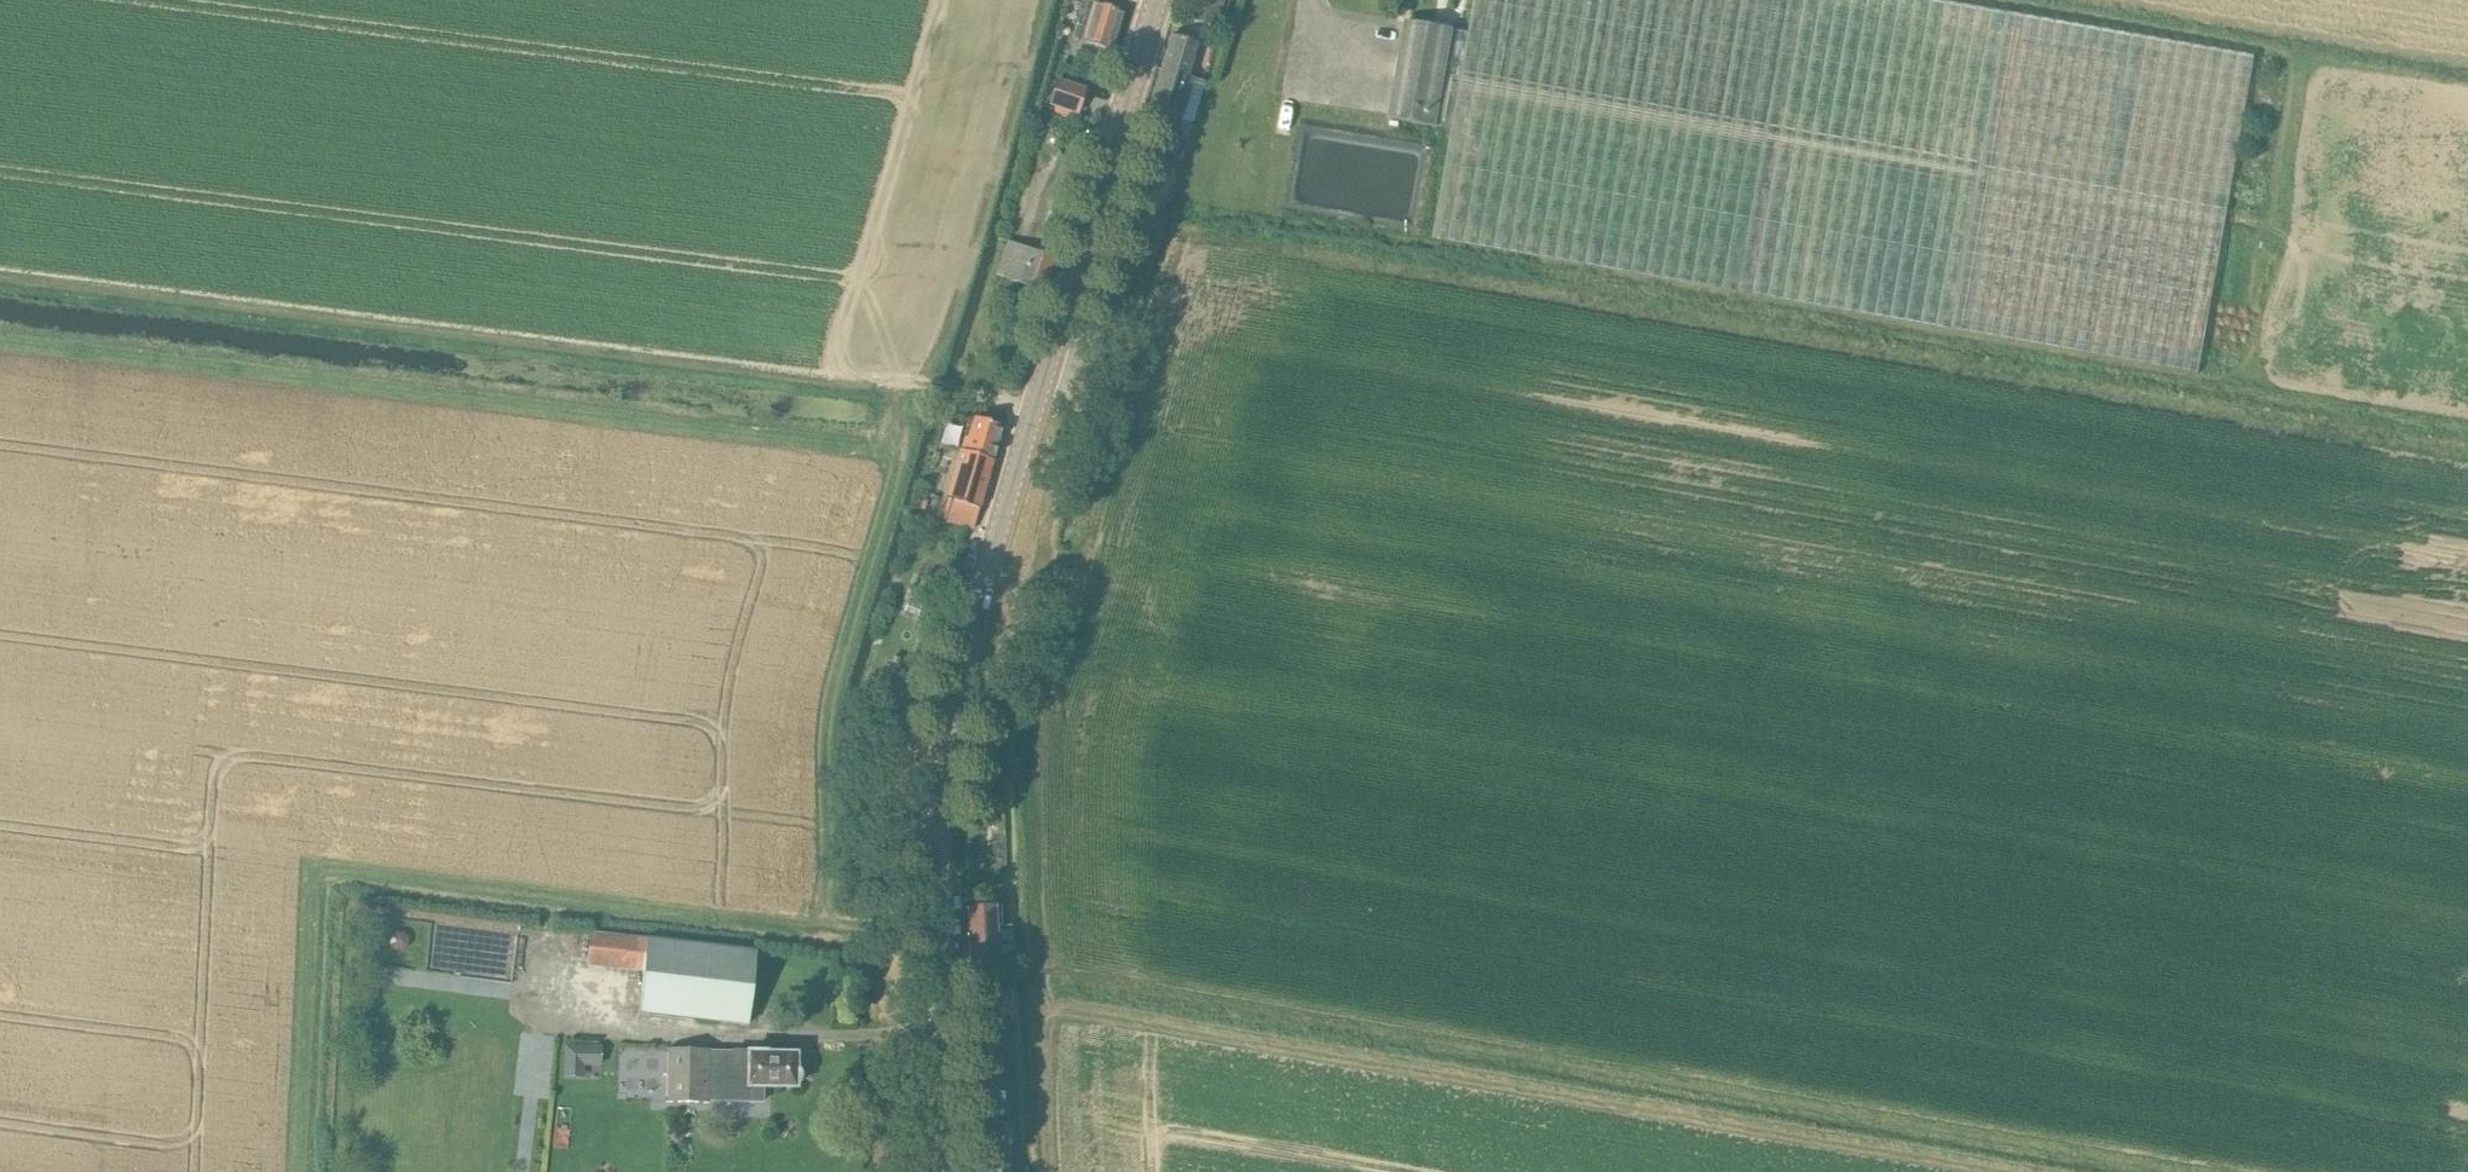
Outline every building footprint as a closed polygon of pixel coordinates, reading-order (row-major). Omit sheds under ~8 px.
[(1192,19),(1217,27),(1225,0),(1197,0),(1192,19)] [(2008,12),(1940,0),(1474,0),(1468,33),(1453,30),(1453,29),(1405,20),(1388,117),(1436,126),(1452,128),(1432,238),(2198,373),(2253,57),(2008,12)] [(1112,50),(1123,13),(1093,4),(1082,41),(1112,50)] [(1170,36),(1161,68),(1186,76),(1196,43),(1197,38),(1183,34),(1181,39),(1170,36)] [(1150,155),(1145,170),(1167,177),(1172,162),(1181,133),(1175,131),(1180,114),(1186,96),(1191,77),(1186,76),(1161,68),(1161,69),(1150,105),(1164,110),(1159,126),(1150,155)] [(1078,114),(1085,89),(1056,81),(1049,107),(1078,114)] [(1043,292),(1054,260),(1007,241),(996,274),(1043,292)] [(972,528),(1001,427),(972,419),(962,454),(958,453),(945,499),(951,500),(945,521),(972,528)] [(925,489),(941,493),(947,476),(931,471),(925,489)] [(973,908),(966,908),(967,927),(967,928),(969,963),(982,963),(982,964),(983,980),(993,979),(992,963),(992,962),(995,962),(995,961),(995,954),(993,926),(1000,926),(999,906),(992,907),(973,908)] [(745,1025),(754,952),(588,933),(586,965),(642,971),(637,1013),(745,1025)] [(745,1051),(666,1051),(666,1097),(666,1102),(763,1103),(763,1087),(795,1087),(795,1084),(798,1081),(795,1064),(795,1054),(767,1054),(767,1052),(745,1051)]
